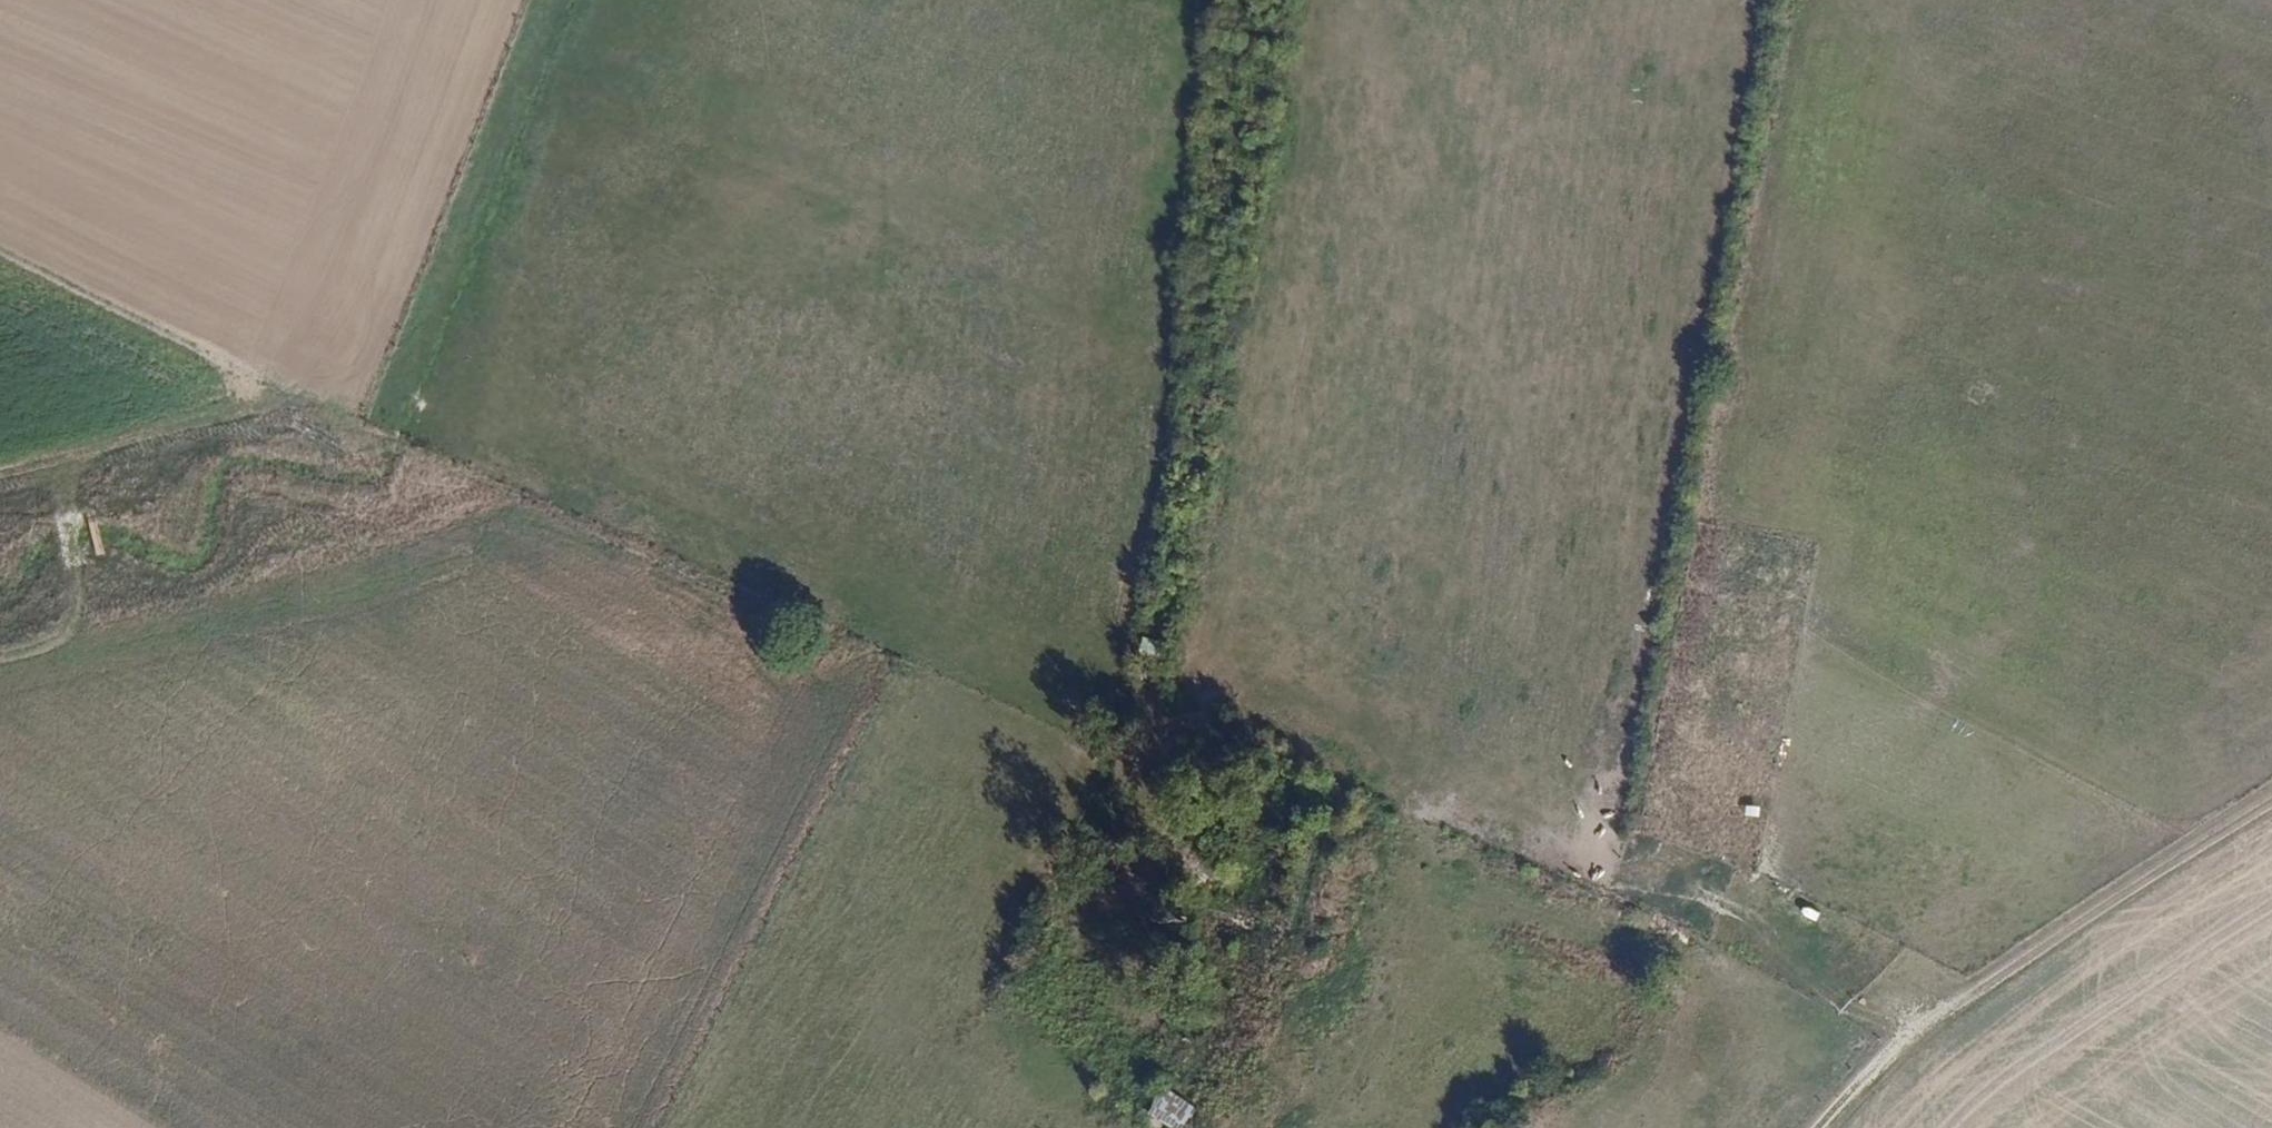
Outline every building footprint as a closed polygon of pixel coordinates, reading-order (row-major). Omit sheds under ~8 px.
[(1196,1103),(1160,1087),(1147,1116),(1174,1127),(1185,1127),(1196,1103)]
